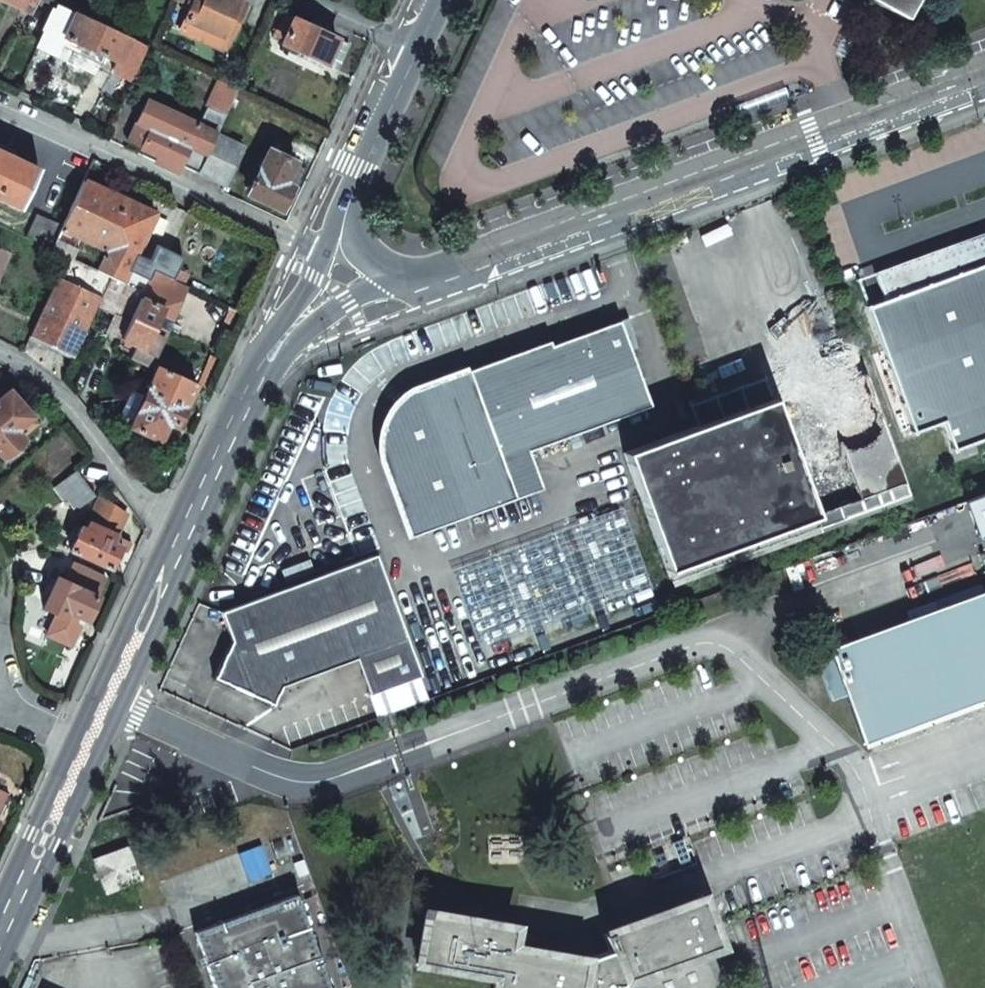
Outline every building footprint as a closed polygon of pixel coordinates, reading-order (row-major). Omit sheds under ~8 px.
[(25,11),(30,0),(1,0),(25,11)] [(191,4),(179,30),(200,40),(204,30),(223,38),(231,21),(236,24),(246,4),(238,0),(183,0),(191,4)] [(903,18),(913,0),(870,0),(903,18)] [(74,14),(55,6),(42,36),(61,45),(65,37),(116,62),(112,70),(132,79),(146,48),(75,13),(74,14)] [(349,45),(284,14),(272,39),(337,70),(349,45)] [(200,40),(225,52),(236,24),(231,21),(223,38),(204,30),(200,40)] [(157,156),(181,165),(198,173),(216,135),(238,89),(220,81),(200,125),(147,100),(127,142),(157,156)] [(243,147),(216,135),(198,173),(225,186),(243,147)] [(18,209),(38,168),(0,150),(0,201),(18,209)] [(293,162),(268,150),(258,170),(253,167),(248,178),(253,181),(248,193),(282,209),(291,187),(283,184),(293,162)] [(155,162),(178,172),(181,165),(157,156),(155,162)] [(293,162),(283,184),(291,187),(302,165),(293,162)] [(100,272),(132,203),(84,181),(63,225),(52,249),(68,257),(100,272)] [(113,277),(123,282),(139,248),(155,214),(132,203),(100,272),(113,277)] [(38,214),(27,237),(52,249),(63,225),(38,214)] [(874,273),(884,300),(867,307),(913,433),(942,422),(952,451),(984,439),(984,232),(874,273)] [(180,267),(139,248),(123,282),(143,292),(154,270),(174,280),(180,267)] [(68,257),(30,336),(53,346),(75,357),(100,305),(113,277),(100,272),(68,257)] [(148,367),(186,285),(174,280),(154,270),(143,292),(122,339),(116,352),(148,367)] [(122,339),(143,292),(123,282),(113,277),(100,305),(117,314),(109,333),(122,339)] [(382,460),(410,537),(517,498),(503,460),(529,451),(652,406),(645,388),(620,320),(617,321),(612,323),(552,345),(550,340),(411,390),(404,396),(394,406),(387,416),(380,439),(382,460)] [(753,384),(692,406),(693,410),(721,399),(727,415),(771,399),(774,408),(865,374),(853,342),(752,379),(753,384)] [(132,422),(130,427),(159,440),(165,426),(175,431),(197,383),(157,366),(144,396),(132,422)] [(699,425),(623,453),(666,571),(888,489),(892,499),(908,493),(865,374),(774,408),(771,399),(727,415),(721,399),(693,410),(699,425)] [(4,459),(24,440),(21,436),(16,430),(30,417),(32,416),(9,390),(1,398),(0,399),(0,455),(4,459)] [(131,390),(119,416),(132,422),(144,396),(131,390)] [(21,436),(36,423),(30,417),(16,430),(21,436)] [(165,426),(159,440),(168,444),(175,431),(165,426)] [(529,451),(503,460),(517,498),(543,489),(529,451)] [(77,471),(54,488),(64,501),(66,498),(75,510),(96,495),(77,471)] [(80,526),(70,550),(111,569),(122,546),(113,542),(126,514),(100,497),(86,529),(80,526)] [(282,686),(357,658),(367,687),(370,695),(420,676),(375,556),(221,612),(223,617),(229,633),(231,640),(214,678),(265,702),(273,705),(282,686)] [(91,611),(106,580),(73,564),(65,580),(57,576),(56,579),(42,609),(57,615),(47,635),(70,645),(80,625),(74,623),(78,614),(91,620),(95,613),(91,611)] [(907,611),(909,618),(983,591),(981,584),(907,611)] [(828,648),(831,656),(816,661),(830,700),(845,695),(863,742),(984,697),(984,590),(983,591),(909,618),(828,648)] [(106,894),(141,881),(128,846),(93,859),(106,894)] [(295,895),(194,932),(215,987),(330,987),(295,895)] [(707,950),(720,945),(702,897),(610,931),(610,933),(605,935),(610,951),(587,960),(512,947),(515,928),(426,913),(418,963),(497,977),(495,987),(721,987),(707,950)]
